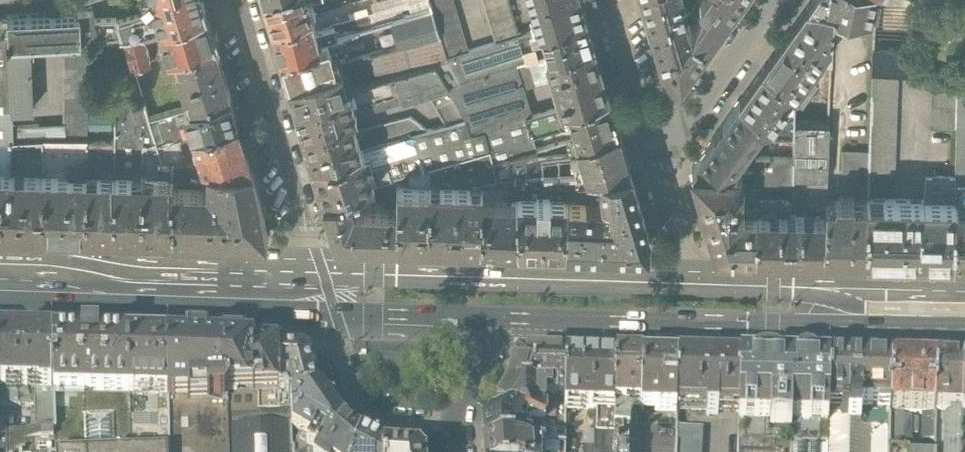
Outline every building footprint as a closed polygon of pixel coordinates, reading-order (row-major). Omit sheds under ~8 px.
[(147,5),(155,2),(158,17),(147,19),(141,14),(117,19),(124,38),(156,27),(206,10),(203,0),(145,0),(147,5)] [(271,25),(314,14),(308,0),(264,0),(271,25)] [(433,9),(439,34),(449,60),(471,50),(455,0),(431,0),(433,9)] [(496,42),(518,35),(508,0),(484,0),(496,42)] [(586,15),(581,0),(531,0),(539,29),(586,15)] [(655,27),(692,15),(688,0),(647,0),(655,27)] [(731,0),(702,0),(692,15),(696,33),(710,45),(730,18),(737,5),(731,0)] [(810,5),(831,4),(831,11),(871,15),(876,0),(814,0),(810,5)] [(810,5),(765,69),(794,93),(822,54),(831,54),(831,11),(831,4),(810,5)] [(433,9),(393,22),(401,46),(439,34),(433,9)] [(166,56),(176,52),(215,41),(206,10),(156,27),(166,56)] [(30,40),(65,39),(88,39),(124,38),(117,19),(105,22),(84,14),(0,16),(0,41),(30,40)] [(314,14),(271,25),(280,54),(329,40),(340,37),(336,28),(317,34),(314,14)] [(539,29),(531,32),(535,42),(543,40),(548,54),(593,41),(587,21),(586,15),(539,29)] [(692,15),(655,27),(673,86),(681,86),(710,45),(696,33),(692,15)] [(156,27),(124,38),(132,66),(166,56),(156,27)] [(340,37),(329,40),(336,65),(342,64),(366,56),(359,32),(340,37)] [(471,50),(449,60),(437,65),(449,88),(462,82),(548,54),(543,40),(535,42),(531,32),(518,35),(496,42),(471,50)] [(429,94),(449,88),(437,65),(449,60),(439,34),(401,46),(371,55),(379,81),(395,76),(399,91),(402,101),(429,94)] [(65,39),(65,141),(87,140),(88,39),(65,39)] [(33,142),(33,126),(15,128),(15,112),(32,111),(30,40),(0,41),(0,143),(33,142)] [(280,54),(288,80),(336,65),(329,40),(280,54)] [(189,90),(193,106),(230,94),(215,41),(176,52),(181,68),(178,75),(184,90),(189,90)] [(593,41),(548,54),(554,78),(561,108),(609,94),(599,61),(593,41)] [(910,50),(875,49),(874,71),(900,70),(908,70),(910,50)] [(462,82),(449,88),(466,117),(471,132),(485,129),(532,116),(523,87),(554,78),(548,54),(462,82)] [(295,105),(351,89),(342,64),(336,65),(288,80),(295,105)] [(756,113),(756,126),(794,125),(794,93),(765,69),(742,102),(756,113)] [(874,71),(870,174),(895,174),(900,70),(874,71)] [(295,105),(302,129),(347,117),(349,107),(363,100),(399,91),(395,76),(379,81),(351,89),(295,105)] [(957,182),(964,183),(964,77),(959,76),(957,176),(957,182)] [(449,88),(429,94),(447,124),(466,117),(449,88)] [(349,107),(347,117),(352,116),(402,101),(399,91),(363,100),(349,107)] [(185,108),(194,134),(239,122),(230,94),(193,106),(185,108)] [(532,116),(485,129),(491,147),(494,162),(500,160),(525,153),(537,150),(532,132),(562,122),(565,129),(574,125),(578,137),(619,126),(617,119),(609,94),(561,108),(532,116)] [(112,103),(111,140),(112,173),(141,173),(141,144),(154,143),(142,96),(112,103)] [(742,102),(693,172),(731,171),(756,138),(756,126),(756,113),(742,102)] [(302,129),(312,164),(361,150),(358,137),(352,116),(347,117),(302,129)] [(361,150),(364,149),(414,135),(427,130),(410,116),(362,131),(362,137),(358,137),(361,150)] [(368,163),(374,183),(449,160),(491,147),(485,129),(471,132),(466,117),(447,124),(427,130),(414,135),(418,149),(368,163)] [(194,134),(203,164),(250,160),(239,122),(194,134)] [(566,172),(601,169),(631,167),(629,160),(619,126),(578,137),(581,154),(525,160),(526,176),(566,172)] [(0,143),(0,172),(43,172),(84,173),(88,173),(87,140),(65,141),(33,142),(0,143)] [(111,140),(87,140),(88,173),(112,173),(111,140)] [(171,162),(176,162),(173,141),(154,143),(159,163),(171,162)] [(159,163),(154,143),(141,144),(141,173),(172,173),(171,162),(159,163)] [(491,147),(449,160),(449,183),(470,183),(480,185),(482,179),(501,176),(500,160),(494,162),(491,147)] [(312,164),(322,198),(348,190),(363,186),(374,183),(368,163),(364,149),(361,150),(312,164)] [(501,186),(497,186),(497,195),(517,195),(517,176),(526,176),(525,160),(525,153),(500,160),(501,176),(501,186)] [(793,158),(758,158),(758,183),(792,184),(793,158)] [(172,184),(172,232),(260,234),(265,228),(269,223),(250,160),(203,164),(204,187),(172,184)] [(172,173),(172,184),(204,187),(203,164),(176,162),(171,162),(172,173)] [(631,167),(601,169),(603,198),(566,199),(567,246),(577,246),(634,248),(647,248),(648,242),(649,227),(634,178),(631,167)] [(715,248),(716,252),(756,252),(755,211),(747,212),(747,184),(740,184),(740,171),(731,171),(693,172),(715,248)] [(0,227),(44,228),(43,172),(0,172),(0,218),(0,227)] [(43,172),(44,228),(85,229),(84,173),(43,172)] [(517,176),(517,195),(519,244),(567,246),(566,199),(566,172),(526,176),(517,176)] [(84,173),(85,229),(114,230),(112,173),(88,173),(84,173)] [(112,173),(114,230),(143,231),(141,173),(112,173)] [(172,173),(141,173),(143,231),(172,232),(172,184),(172,173)] [(957,176),(928,176),(927,197),(957,198),(957,182),(957,176)] [(397,181),(397,204),(397,240),(403,240),(422,241),(428,241),(430,184),(430,181),(397,181)] [(957,198),(956,256),(964,257),(964,183),(957,182),(957,198)] [(449,183),(430,184),(428,241),(454,242),(482,243),(480,195),(480,185),(470,183),(449,183)] [(497,186),(480,185),(480,195),(497,195),(497,186)] [(363,186),(348,190),(355,204),(368,204),(363,186)] [(381,239),(397,240),(397,204),(368,204),(355,204),(348,190),(322,198),(334,238),(351,238),(381,239)] [(839,199),(826,199),(824,253),(835,253),(866,254),(866,199),(855,199),(852,193),(841,194),(839,199)] [(497,195),(480,195),(482,243),(519,244),(517,195),(497,195)] [(957,198),(927,197),(866,195),(866,199),(866,254),(878,254),(921,256),(937,256),(956,256),(957,198)] [(755,197),(755,211),(756,252),(762,252),(781,253),(805,253),(824,253),(826,199),(804,199),(804,212),(788,212),(787,200),(755,197)] [(34,405),(35,431),(56,431),(52,338),(25,338),(0,338),(0,404),(34,405)] [(52,338),(56,431),(56,451),(87,451),(85,395),(83,339),(58,339),(52,338)] [(90,339),(83,339),(85,395),(129,396),(127,340),(122,340),(90,339)] [(167,341),(127,340),(129,396),(168,397),(167,341)] [(211,343),(167,341),(168,397),(168,401),(187,400),(187,405),(209,404),(209,401),(224,401),(226,398),(226,394),(225,343),(211,343)] [(244,344),(225,343),(226,394),(252,393),(251,345),(244,344)] [(261,345),(251,345),(252,393),(258,393),(258,411),(279,410),(277,346),(261,345)] [(303,347),(277,346),(279,410),(291,409),(291,403),(320,392),(310,352),(307,350),(303,347)] [(567,358),(514,358),(514,367),(514,378),(508,394),(496,414),(526,413),(526,421),(544,420),(544,426),(565,427),(565,406),(567,358)] [(583,358),(567,358),(565,406),(600,407),(600,428),(616,429),(617,359),(605,359),(583,358)] [(617,359),(616,429),(616,451),(630,451),(630,427),(640,427),(640,408),(641,360),(621,359),(617,359)] [(653,360),(641,360),(640,408),(651,408),(678,408),(680,361),(667,361),(653,360)] [(710,362),(680,361),(678,408),(709,408),(709,416),(721,415),(721,408),(739,408),(740,363),(710,362)] [(740,363),(739,408),(738,451),(830,451),(830,410),(891,411),(892,365),(880,365),(811,364),(768,363),(740,363)] [(936,414),(937,366),(927,366),(903,366),(892,365),(891,411),(891,451),(910,451),(910,433),(920,433),(920,420),(904,420),(904,414),(924,414),(936,414)] [(937,366),(936,414),(949,414),(949,428),(945,428),(944,451),(962,451),(963,367),(943,366),(937,366)] [(320,392),(291,403),(291,409),(291,417),(292,417),(292,426),(299,430),(293,442),(293,451),(321,451),(340,420),(326,400),(320,392)] [(226,394),(226,398),(228,451),(293,451),(293,442),(299,430),(292,426),(292,417),(291,417),(291,409),(279,410),(258,411),(258,393),(252,393),(226,394)] [(85,395),(87,451),(113,451),(130,450),(129,396),(85,395)] [(168,397),(129,396),(130,450),(142,450),(141,440),(153,440),(153,451),(170,451),(168,401),(168,397)] [(226,398),(224,401),(209,401),(209,404),(187,405),(187,400),(168,401),(170,451),(228,451),(226,398)] [(830,451),(891,451),(891,411),(830,410),(830,451)] [(484,425),(485,439),(565,443),(565,427),(544,426),(544,420),(526,421),(526,413),(496,414),(491,419),(484,425)] [(936,414),(924,414),(925,441),(935,441),(936,414)] [(936,414),(935,441),(935,451),(944,451),(945,428),(949,428),(949,414),(936,414)] [(340,420),(321,451),(355,451),(360,437),(348,427),(342,422),(340,420)] [(703,425),(677,425),(677,451),(704,451),(703,425)] [(596,431),(594,443),(594,451),(616,451),(616,429),(600,428),(596,431)] [(7,451),(56,451),(56,431),(35,431),(6,432),(7,451)] [(360,437),(355,451),(384,451),(384,448),(381,446),(371,442),(360,437)] [(486,451),(542,451),(543,451),(564,451),(565,443),(485,439),(486,451)]
